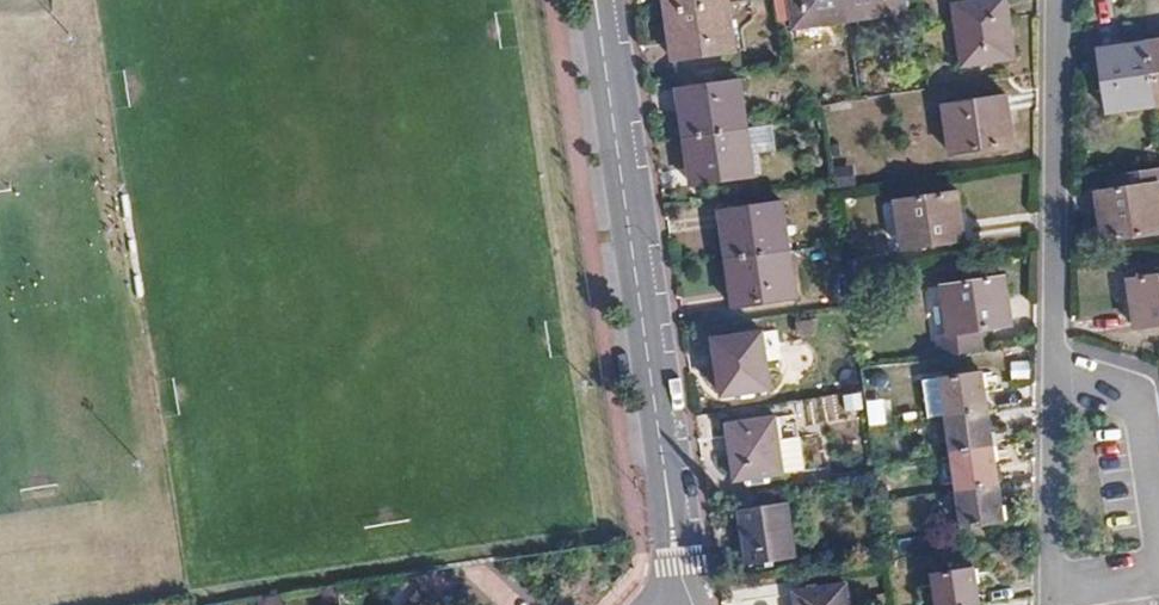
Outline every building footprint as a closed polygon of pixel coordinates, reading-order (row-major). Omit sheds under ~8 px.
[(669,14),(730,5),(729,0),(667,0),(669,14)] [(846,0),(791,0),(795,29),(849,21),(846,0)] [(849,21),(904,13),(903,0),(846,0),(849,21)] [(956,6),(965,65),(1015,58),(1007,0),(1002,0),(956,6)] [(669,14),(671,31),(677,30),(681,58),(737,51),(730,5),(669,14)] [(677,30),(671,31),(674,59),(681,58),(677,30)] [(1156,106),(1158,106),(1158,42),(1147,43),(1156,106)] [(1130,53),(1101,57),(1109,112),(1156,106),(1147,43),(1129,46),(1130,53)] [(1130,53),(1129,46),(1100,50),(1101,57),(1130,53)] [(740,82),(686,90),(690,119),(684,120),(687,139),(748,130),(740,82)] [(680,91),(684,120),(690,119),(686,90),(680,91)] [(1008,97),(945,106),(952,155),(1015,146),(1008,97)] [(748,130),(687,139),(689,156),(695,155),(699,186),(755,178),(748,130)] [(693,187),(699,186),(695,155),(689,156),(693,187)] [(1110,241),(1158,234),(1158,169),(1107,177),(1109,192),(1098,193),(1100,213),(1106,212),(1110,241)] [(958,194),(896,201),(903,251),(965,242),(958,194)] [(733,241),(727,242),(729,259),(790,250),(783,204),(728,212),(733,241)] [(733,241),(728,212),(723,213),(727,242),(733,241)] [(1106,212),(1100,213),(1105,242),(1110,241),(1106,212)] [(737,276),(742,307),(797,299),(790,250),(729,259),(732,277),(737,276)] [(736,308),(742,307),(737,276),(732,277),(736,308)] [(1132,299),(1138,298),(1142,328),(1158,325),(1158,276),(1129,281),(1132,299)] [(946,359),(988,353),(985,332),(1012,328),(1005,278),(944,287),(951,334),(943,335),(945,350),(946,359)] [(1138,298),(1132,299),(1136,328),(1142,328),(1138,298)] [(764,335),(716,342),(724,397),(771,389),(764,335)] [(933,352),(934,361),(946,359),(945,350),(933,352)] [(947,418),(990,412),(984,373),(942,379),(947,418)] [(947,418),(942,379),(927,381),(932,420),(947,418)] [(947,418),(953,454),(995,448),(990,412),(947,418)] [(776,421),(729,428),(737,480),(783,474),(779,441),(776,421)] [(800,438),(779,441),(783,474),(805,471),(800,438)] [(995,448),(953,454),(958,492),(1001,486),(995,448)] [(1001,486),(958,492),(964,530),(1006,524),(1001,486)] [(788,508),(743,516),(751,564),(796,556),(788,508)] [(939,604),(981,604),(976,571),(935,577),(939,604)] [(795,594),(797,604),(848,604),(846,587),(795,594)]
